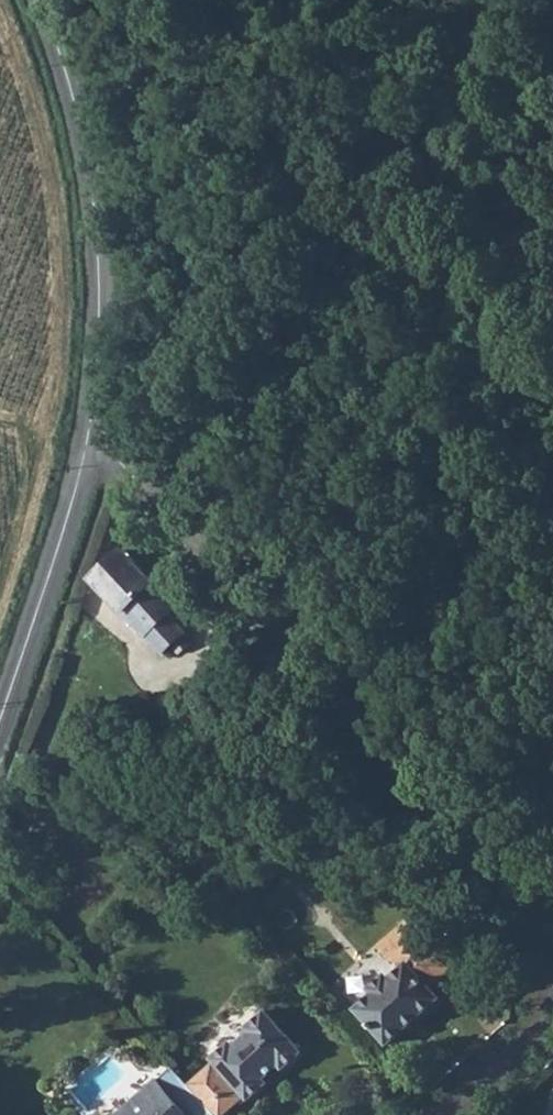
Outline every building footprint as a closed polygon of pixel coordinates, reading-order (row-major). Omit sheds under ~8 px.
[(93,580),(99,586),(132,556),(126,549),(93,580)] [(132,556),(99,586),(162,652),(172,644),(183,654),(193,645),(184,633),(188,630),(172,612),(180,606),(132,556)] [(374,988),(354,1006),(386,1041),(438,993),(430,984),(453,963),(411,916),(383,940),(403,962),(391,972),(387,969),(372,984),(374,988)] [(217,1060),(188,1082),(218,1114),(260,1078),(258,1076),(276,1061),(280,1065),(299,1046),(264,1007),(243,1023),(246,1028),(229,1040),(227,1038),(210,1051),(217,1060)] [(174,1065),(132,1100),(116,1113),(115,1114),(218,1114),(188,1082),(174,1065)]
